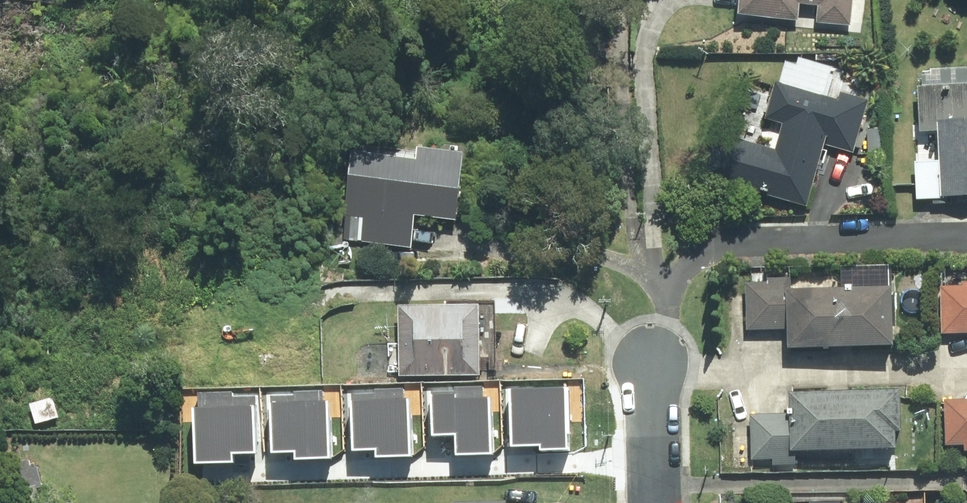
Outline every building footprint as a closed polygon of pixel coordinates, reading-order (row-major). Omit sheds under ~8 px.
[(859,0),(744,0),(743,12),(803,18),(804,3),(822,5),(820,21),(856,25),(859,0)] [(920,79),(922,135),(941,135),(941,160),(920,161),(921,200),(966,198),(966,78),(920,79)] [(739,135),(725,180),(809,206),(828,147),(854,155),(870,102),(844,94),(842,102),(779,83),(767,120),(782,125),(776,146),(739,135)] [(472,154),(356,142),(346,240),(419,248),(422,218),(464,223),(472,154)] [(749,277),(749,327),(790,328),(790,346),(897,347),(897,284),(794,284),(794,277),(749,277)] [(942,288),(943,334),(966,333),(966,287),(942,288)] [(488,305),(404,305),(404,375),(488,375),(488,305)] [(906,430),(906,389),(794,389),(794,411),(751,411),(751,460),(792,461),(792,448),(901,448),(901,430),(906,430)] [(491,395),(428,395),(428,453),(490,454),(491,395)] [(574,395),(511,395),(511,453),(574,453),(574,395)] [(413,396),(355,397),(356,446),(379,445),(379,453),(414,452),(413,396)] [(334,398),(274,399),(275,449),(300,448),(300,456),(335,455),(334,398)] [(949,398),(947,441),(966,442),(966,449),(966,398),(949,398)] [(259,402),(198,402),(199,460),(238,460),(238,451),(259,451),(259,402)] [(5,465),(14,502),(51,502),(40,457),(5,465)]
